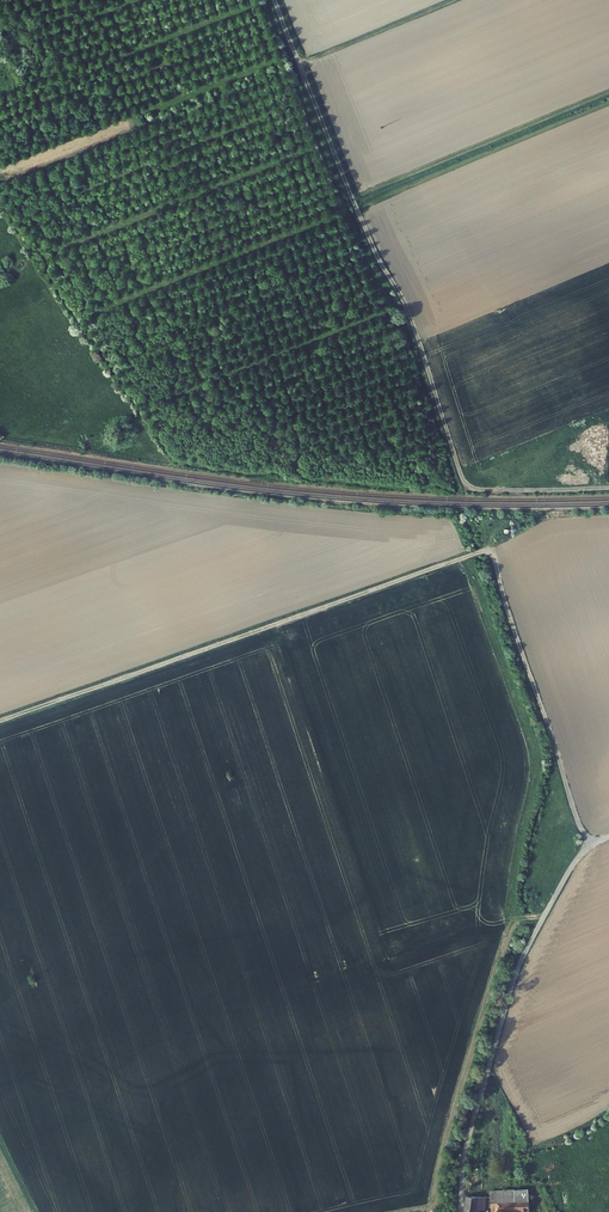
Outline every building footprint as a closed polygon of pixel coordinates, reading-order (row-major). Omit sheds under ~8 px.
[(492,1184),(493,1196),(521,1194),(521,1200),(523,1189),(537,1190),(537,1183),(536,1183),(492,1184)] [(530,1199),(537,1199),(537,1190),(523,1189),(521,1200),(521,1210),(521,1211),(530,1211),(530,1199)] [(469,1198),(469,1208),(469,1211),(482,1211),(482,1210),(487,1210),(487,1197),(469,1198)] [(493,1211),(521,1210),(521,1200),(493,1201),(493,1211)]
